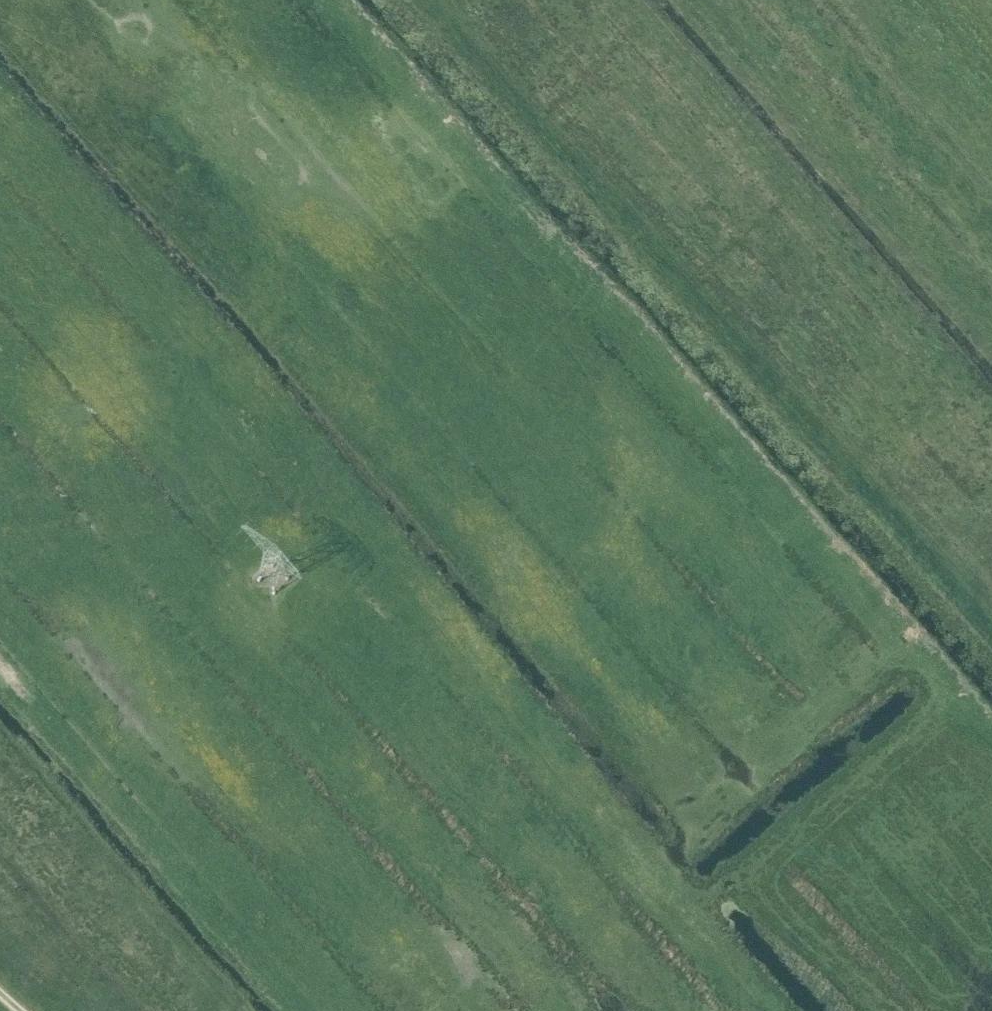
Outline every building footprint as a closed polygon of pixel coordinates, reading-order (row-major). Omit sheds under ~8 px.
[(270,559),(256,572),(271,588),(285,575),(270,559)]
